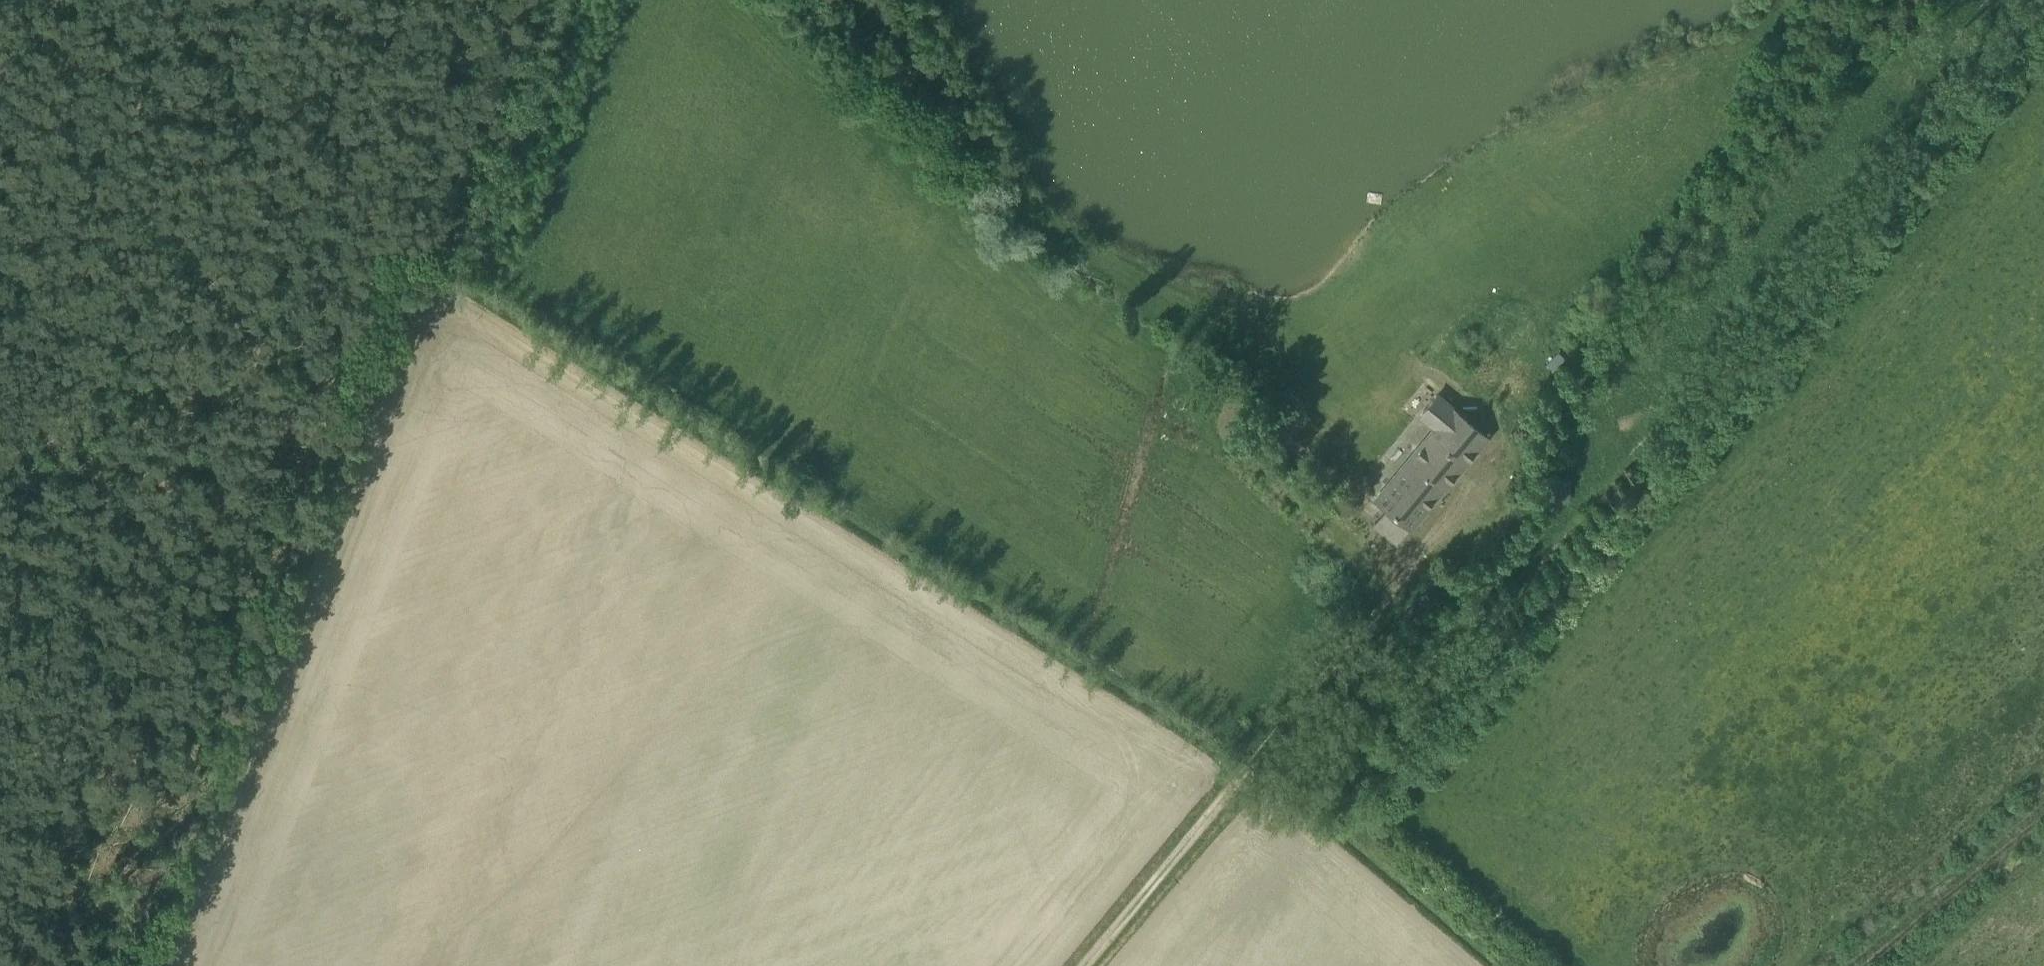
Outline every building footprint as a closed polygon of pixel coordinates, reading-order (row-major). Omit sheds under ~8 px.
[(1566,358),(1558,351),(1546,365),(1553,372),(1566,358)] [(1397,543),(1486,436),(1436,395),(1420,414),(1436,427),(1376,499),(1387,508),(1374,524),(1397,543)]
